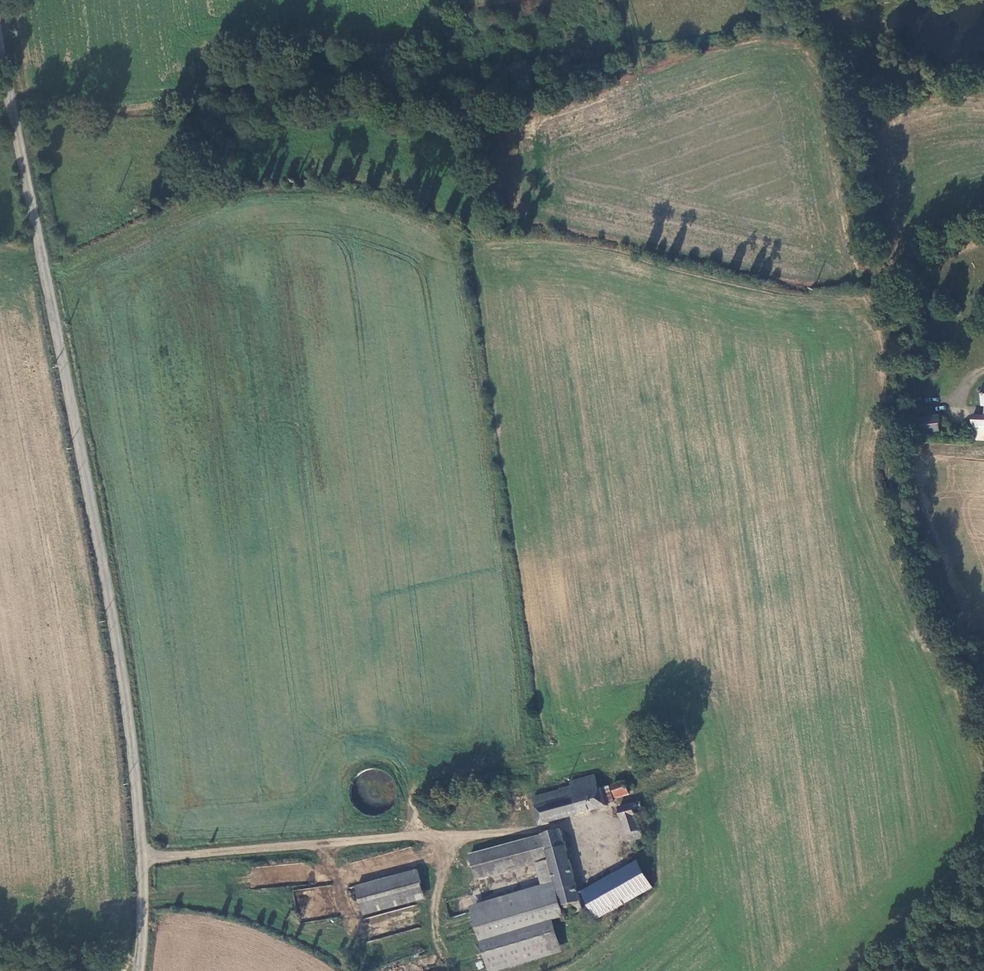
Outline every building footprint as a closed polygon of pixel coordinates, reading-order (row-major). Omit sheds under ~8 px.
[(916,417),(918,435),(939,433),(937,415),(916,417)] [(971,416),(972,428),(983,428),(983,415),(971,416)] [(538,804),(542,823),(607,806),(607,802),(612,800),(610,786),(599,788),(595,773),(571,780),(572,784),(561,786),(563,797),(538,804)] [(637,784),(636,783),(633,780),(631,780),(629,781),(628,783),(627,779),(614,782),(618,796),(631,792),(630,789),(635,788),(636,786),(637,784)] [(535,794),(538,804),(563,797),(561,786),(535,794)] [(633,802),(620,806),(628,832),(641,828),(633,802)] [(644,835),(641,828),(628,832),(631,839),(644,835)] [(563,830),(545,836),(550,860),(556,883),(564,917),(583,912),(563,830)] [(545,836),(471,853),(476,877),(535,863),(550,860),(545,836)] [(535,863),(540,886),(556,883),(550,860),(535,863)] [(639,861),(584,894),(598,920),(653,888),(639,861)] [(364,912),(426,898),(421,874),(359,888),(364,912)] [(475,937),(550,920),(564,917),(556,883),(540,886),(468,904),(475,937)] [(550,920),(475,937),(480,954),(483,964),(555,944),(550,920)]
